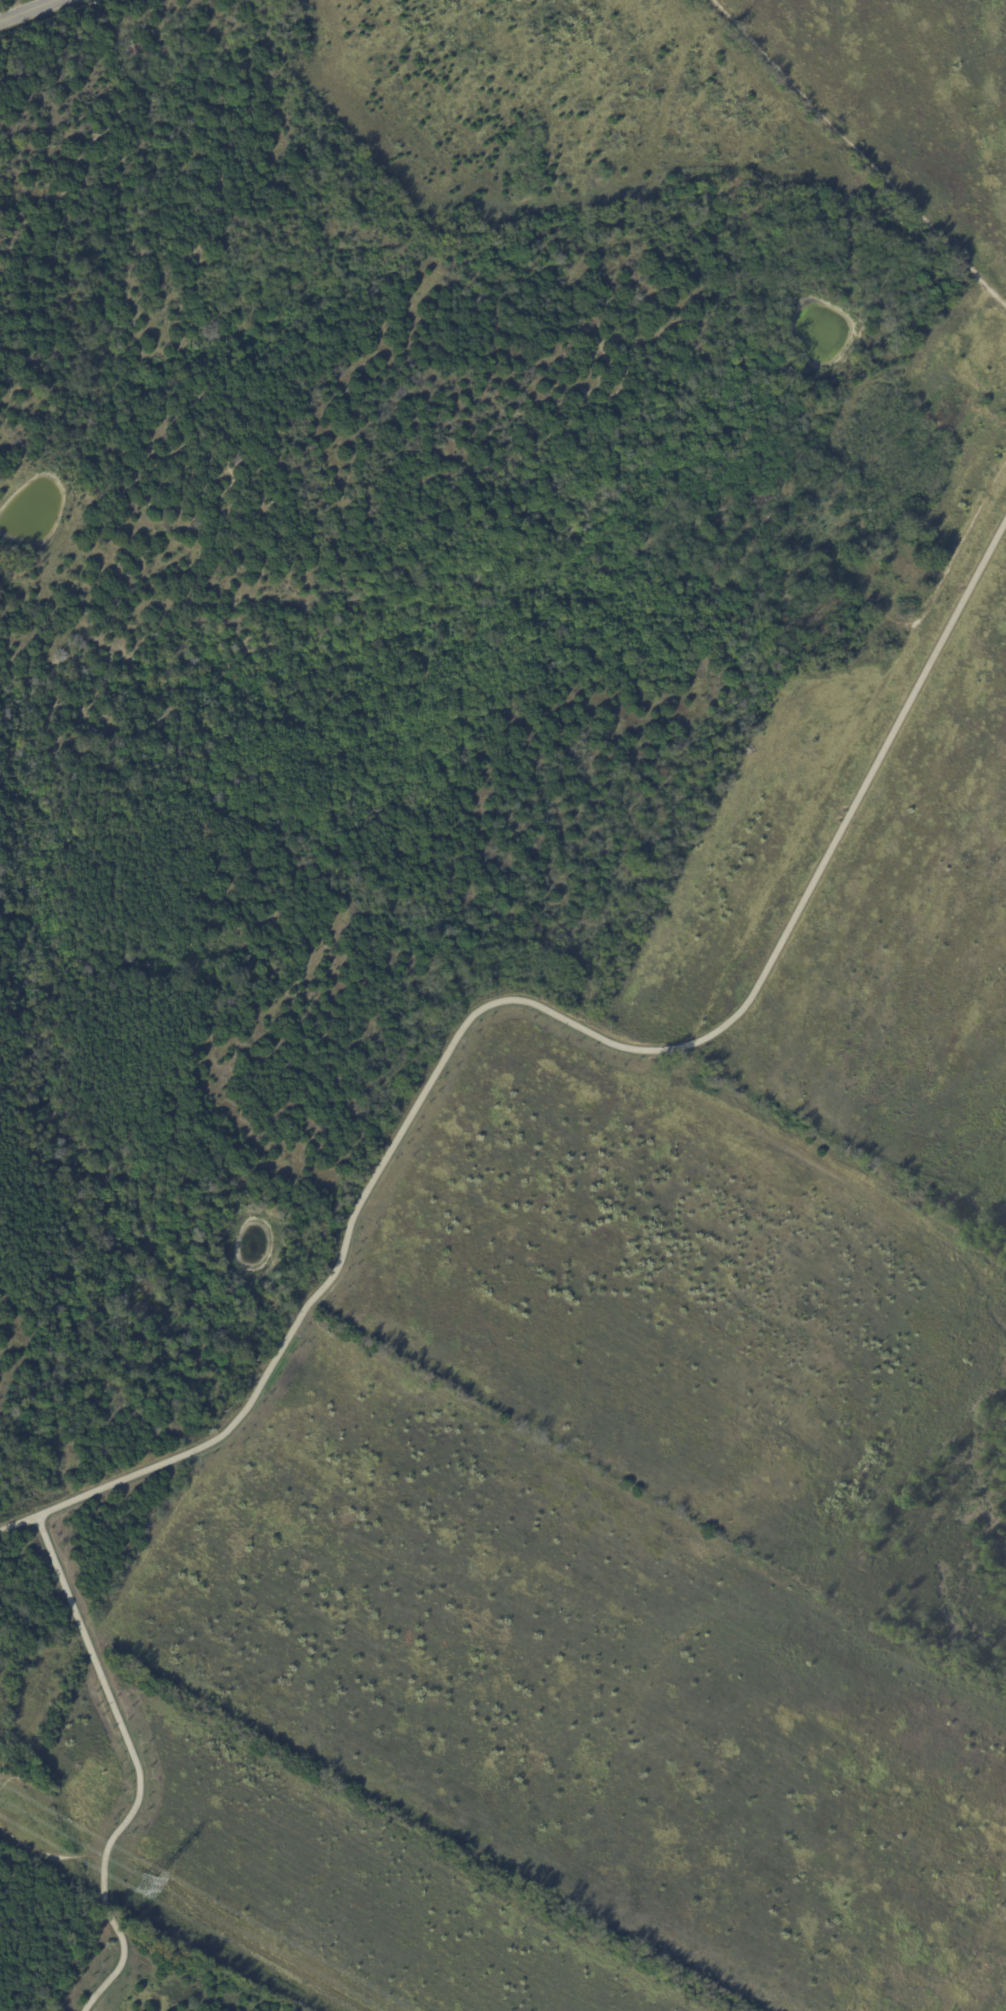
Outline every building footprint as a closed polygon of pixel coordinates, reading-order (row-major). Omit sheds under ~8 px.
[(127,48),(139,42),(143,51),(131,57),(130,54),(127,55),(126,52),(128,51),(127,48)] [(165,57),(162,50),(169,48),(172,54),(165,57)] [(144,54),(149,51),(152,57),(147,60),(144,54)] [(891,661),(887,659),(899,638),(903,640),(891,661)] [(870,650),(889,663),(887,667),(867,654),(870,650)]
